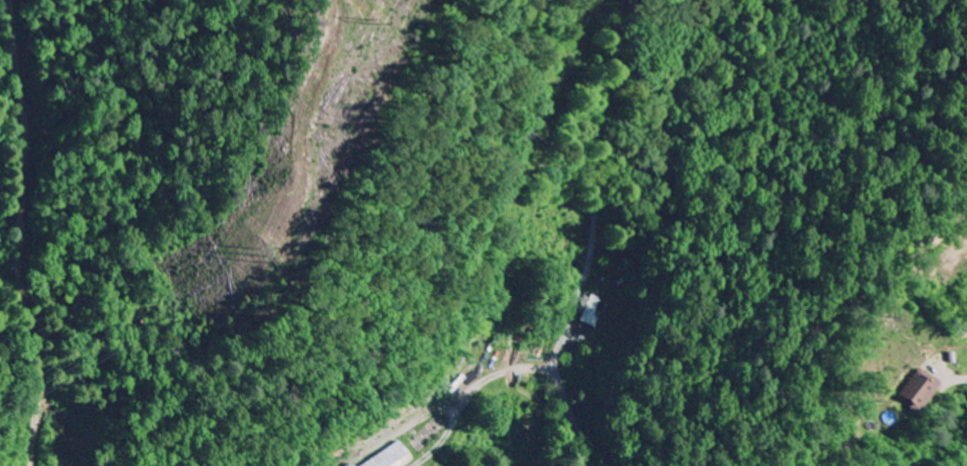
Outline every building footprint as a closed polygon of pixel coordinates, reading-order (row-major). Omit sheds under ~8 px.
[(595,328),(607,301),(590,294),(579,321),(595,328)] [(899,396),(918,411),(940,384),(921,368),(899,396)] [(413,460),(401,441),(361,465),(403,465),(413,460)]
